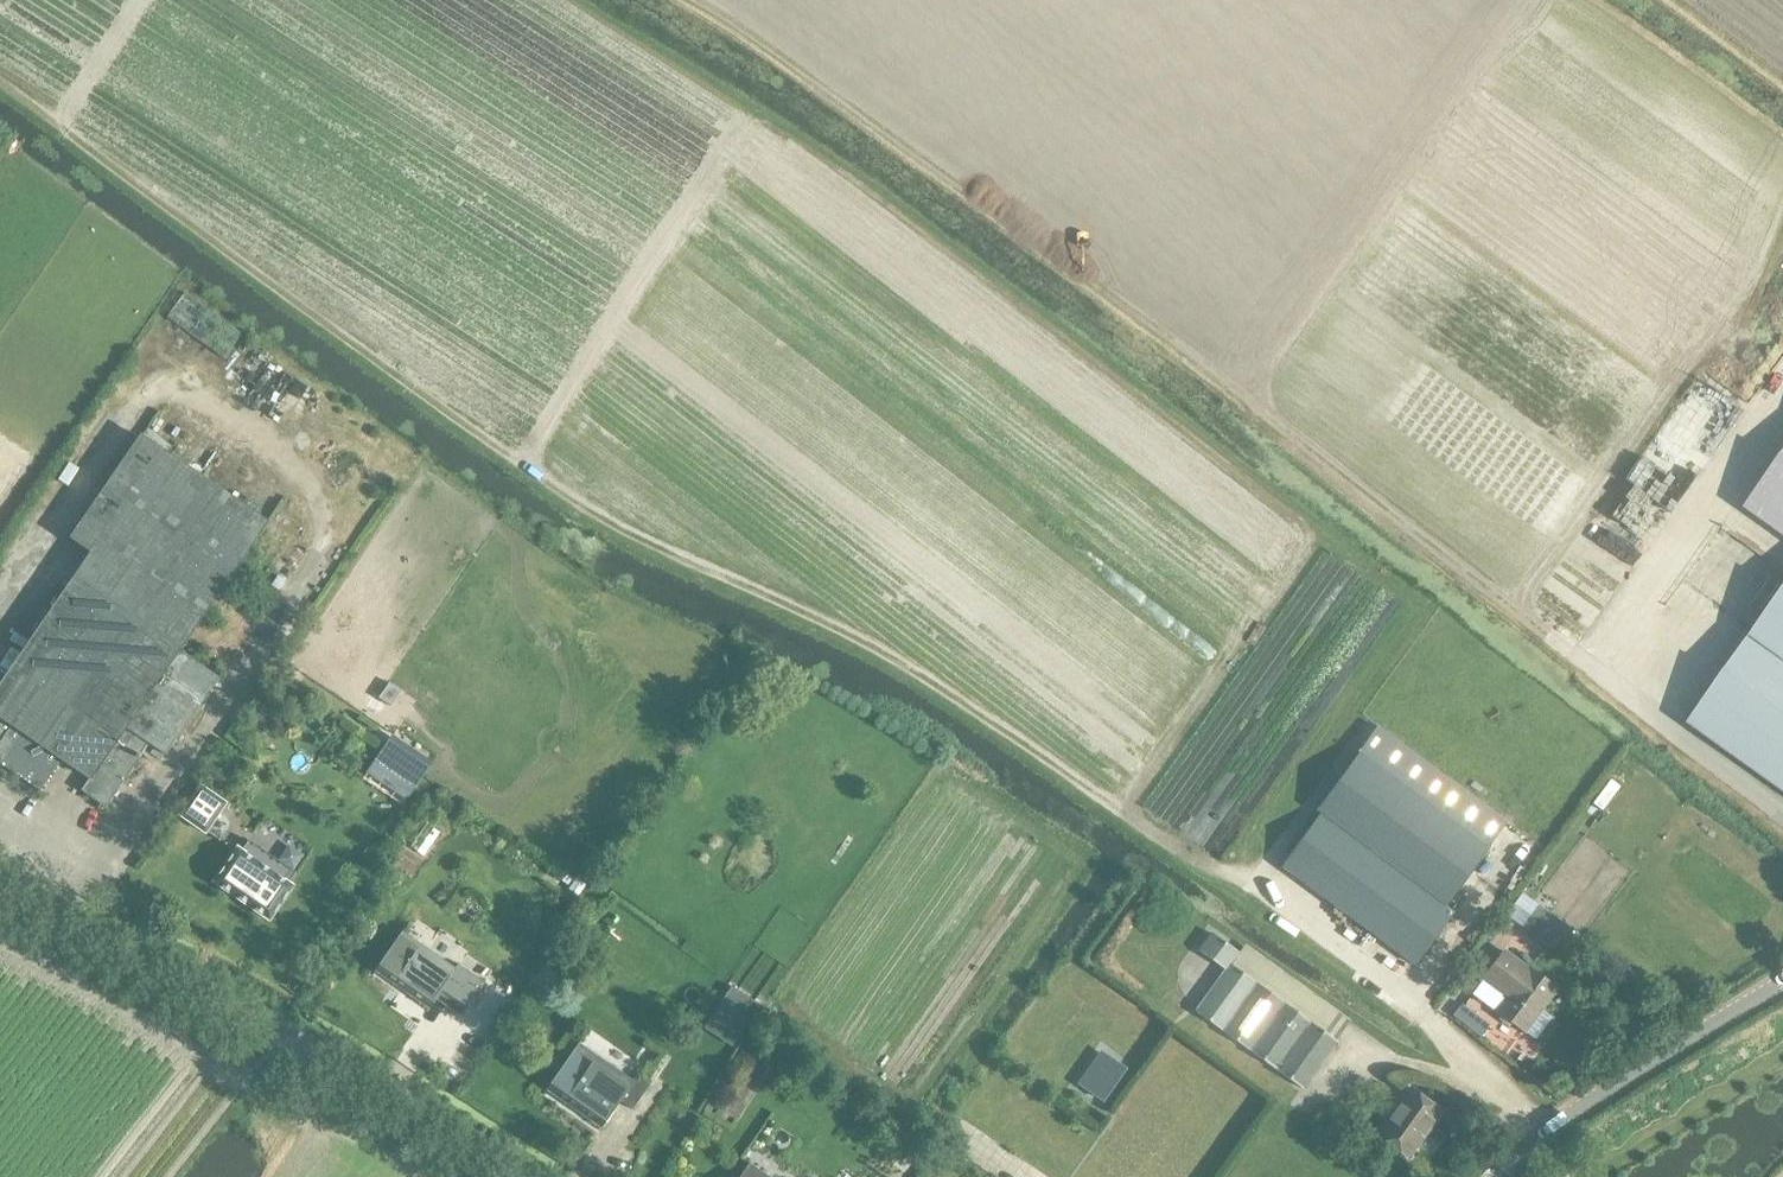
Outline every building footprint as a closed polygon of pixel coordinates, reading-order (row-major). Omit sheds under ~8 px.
[(241,333),(184,291),(166,316),(223,357),(241,333)] [(62,761),(87,778),(80,789),(104,806),(148,743),(165,754),(219,677),(178,649),(266,521),(140,435),(70,537),(91,551),(0,684),(0,763),(41,791),(62,761)] [(1745,505),(1782,533),(1782,452),(1745,505)] [(1685,719),(1782,789),(1782,586),(1685,719)] [(1452,912),(1444,907),(1506,820),(1377,726),(1315,809),(1320,813),(1281,866),(1414,964),(1452,912)] [(376,756),(417,781),(429,762),(388,736),(376,756)] [(202,798),(186,823),(202,832),(211,825),(221,812),(202,798)] [(209,881),(264,920),(288,886),(284,883),(291,872),(244,840),(237,850),(232,847),(209,881)] [(1538,904),(1522,925),(1557,951),(1573,929),(1538,904)] [(1337,1041),(1335,1040),(1350,1020),(1244,944),(1239,951),(1212,931),(1199,948),(1226,968),(1195,1009),(1302,1088),(1337,1041)] [(435,998),(458,1014),(481,981),(457,964),(452,971),(399,934),(377,965),(432,1003),(435,998)] [(1503,951),(1483,978),(1506,995),(1495,1010),(1524,1031),(1556,988),(1526,967),(1525,967),(1503,951)] [(1168,1028),(1092,974),(1025,1065),(1101,1119),(1059,1176),(1210,1176),(1267,1098),(1168,1028)] [(704,1024),(734,1043),(761,999),(731,981),(704,1024)] [(1484,1030),(1491,1017),(1460,1003),(1454,1015),(1484,1030)] [(634,1074),(624,1090),(570,1053),(548,1085),(604,1123),(620,1101),(632,1108),(649,1084),(634,1074)] [(1441,1110),(1410,1089),(1376,1134),(1407,1157),(1441,1110)]
